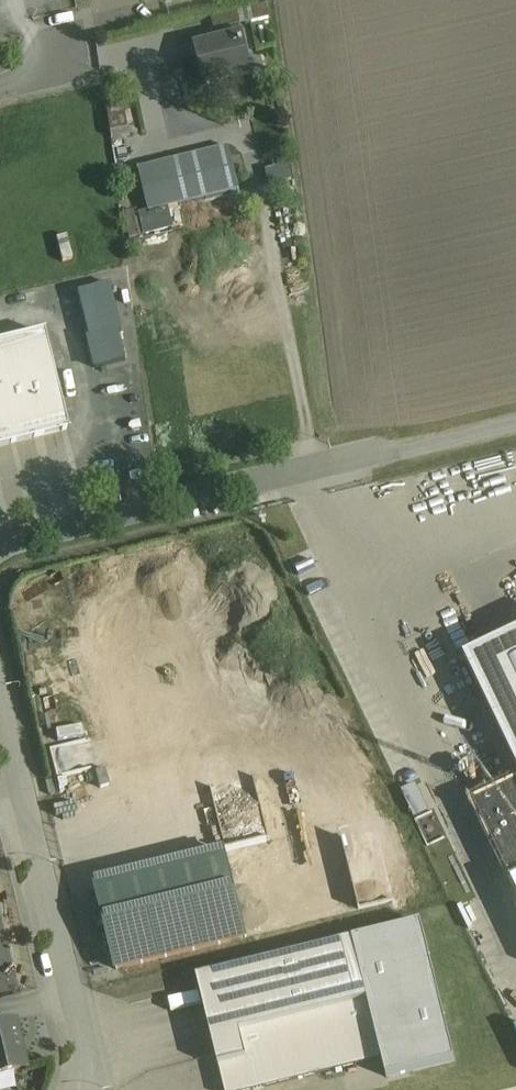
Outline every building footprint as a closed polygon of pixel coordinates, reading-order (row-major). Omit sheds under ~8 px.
[(235,31),(210,37),(212,46),(197,50),(206,86),(251,75),(242,38),(237,40),(235,31)] [(229,148),(153,167),(163,209),(239,191),(229,148)] [(77,291),(93,368),(130,360),(114,283),(77,291)] [(66,430),(42,334),(0,344),(0,447),(66,430)] [(469,658),(515,757),(515,636),(469,658)] [(51,782),(45,784),(48,796),(54,795),(51,782)] [(472,805),(508,883),(515,879),(515,784),(472,805)] [(225,855),(94,886),(115,972),(246,940),(225,855)] [(423,925),(353,942),(368,1002),(382,1060),(387,1078),(456,1061),(423,925)] [(353,942),(196,980),(218,1068),(246,1061),(240,1034),(368,1002),(353,942)] [(240,1034),(246,1061),(218,1068),(224,1089),(259,1089),(382,1060),(368,1002),(240,1034)] [(0,1026),(0,1076),(24,1070),(13,1023),(0,1026)]
